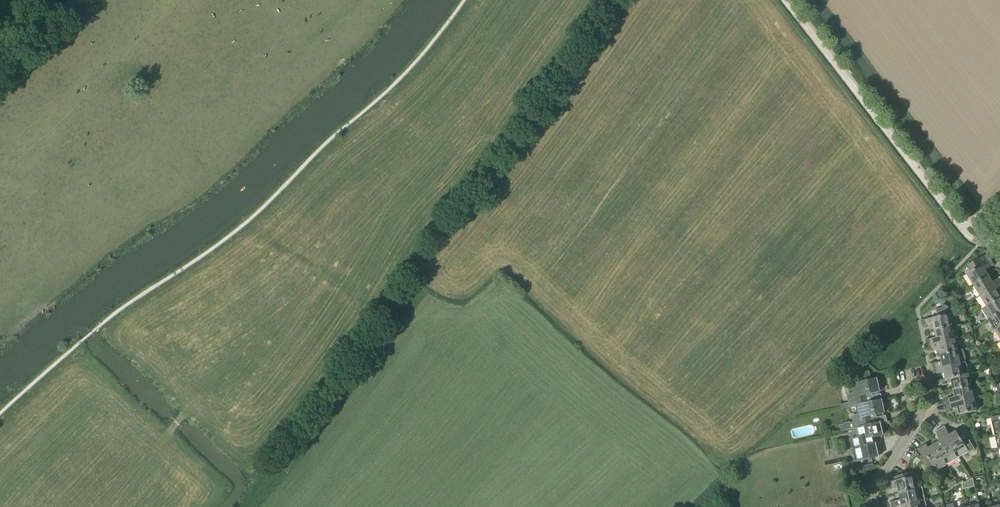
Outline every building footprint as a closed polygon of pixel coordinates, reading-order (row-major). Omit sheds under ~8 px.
[(968,266),(972,272),(967,275),(974,286),(989,276),(985,270),(994,265),(987,254),(968,266)] [(999,284),(999,278),(993,282),(989,276),(974,286),(980,296),(999,284)] [(980,296),(987,307),(999,299),(999,294),(998,291),(999,290),(999,284),(980,296)] [(987,307),(982,310),(988,320),(993,317),(999,313),(999,299),(987,307)] [(922,321),(923,326),(933,324),(935,331),(952,327),(950,315),(953,314),(952,310),(945,305),(942,306),(942,309),(936,310),(937,317),(922,321)] [(993,317),(988,320),(995,331),(999,328),(999,313),(993,317)] [(926,340),(927,345),(955,339),(952,327),(935,331),(936,338),(926,340)] [(939,348),(940,355),(958,351),(955,339),(927,345),(928,351),(939,348)] [(966,362),(963,350),(958,351),(940,355),(942,362),(932,364),(933,369),(966,362)] [(944,372),(946,379),(968,374),(966,362),(933,369),(934,375),(944,372)] [(858,406),(868,403),(866,395),(878,392),(876,379),(870,380),(869,372),(855,375),(857,383),(853,384),(855,393),(847,395),(849,403),(840,405),(841,409),(858,406)] [(952,383),(954,390),(971,387),(968,374),(946,379),(941,380),(942,386),(952,383)] [(945,399),(946,405),(974,398),(971,387),(954,390),(955,397),(945,399)] [(974,398),(946,405),(947,410),(958,408),(959,415),(977,411),(974,398)] [(868,403),(858,406),(859,415),(852,416),(854,423),(851,423),(850,422),(844,424),(844,425),(840,426),(841,431),(856,428),(873,424),(871,416),(883,413),(880,400),(868,403)] [(999,435),(999,416),(991,418),(995,436),(999,435)] [(879,423),(873,424),(856,428),(858,437),(851,439),(856,462),(877,457),(875,444),(874,444),(873,438),(882,436),(879,423)] [(944,427),(939,429),(957,458),(967,452),(969,454),(975,450),(962,429),(957,432),(956,431),(950,435),(944,427)] [(947,465),(957,458),(939,429),(935,432),(940,441),(934,445),(947,465)] [(947,465),(934,445),(929,448),(926,444),(916,451),(931,475),(947,465)] [(898,486),(899,493),(907,491),(917,489),(914,477),(911,477),(910,473),(895,477),(896,481),(886,483),(888,489),(898,486)] [(917,489),(907,491),(899,493),(901,500),(891,502),(892,506),(895,506),(925,500),(922,488),(917,489)]
